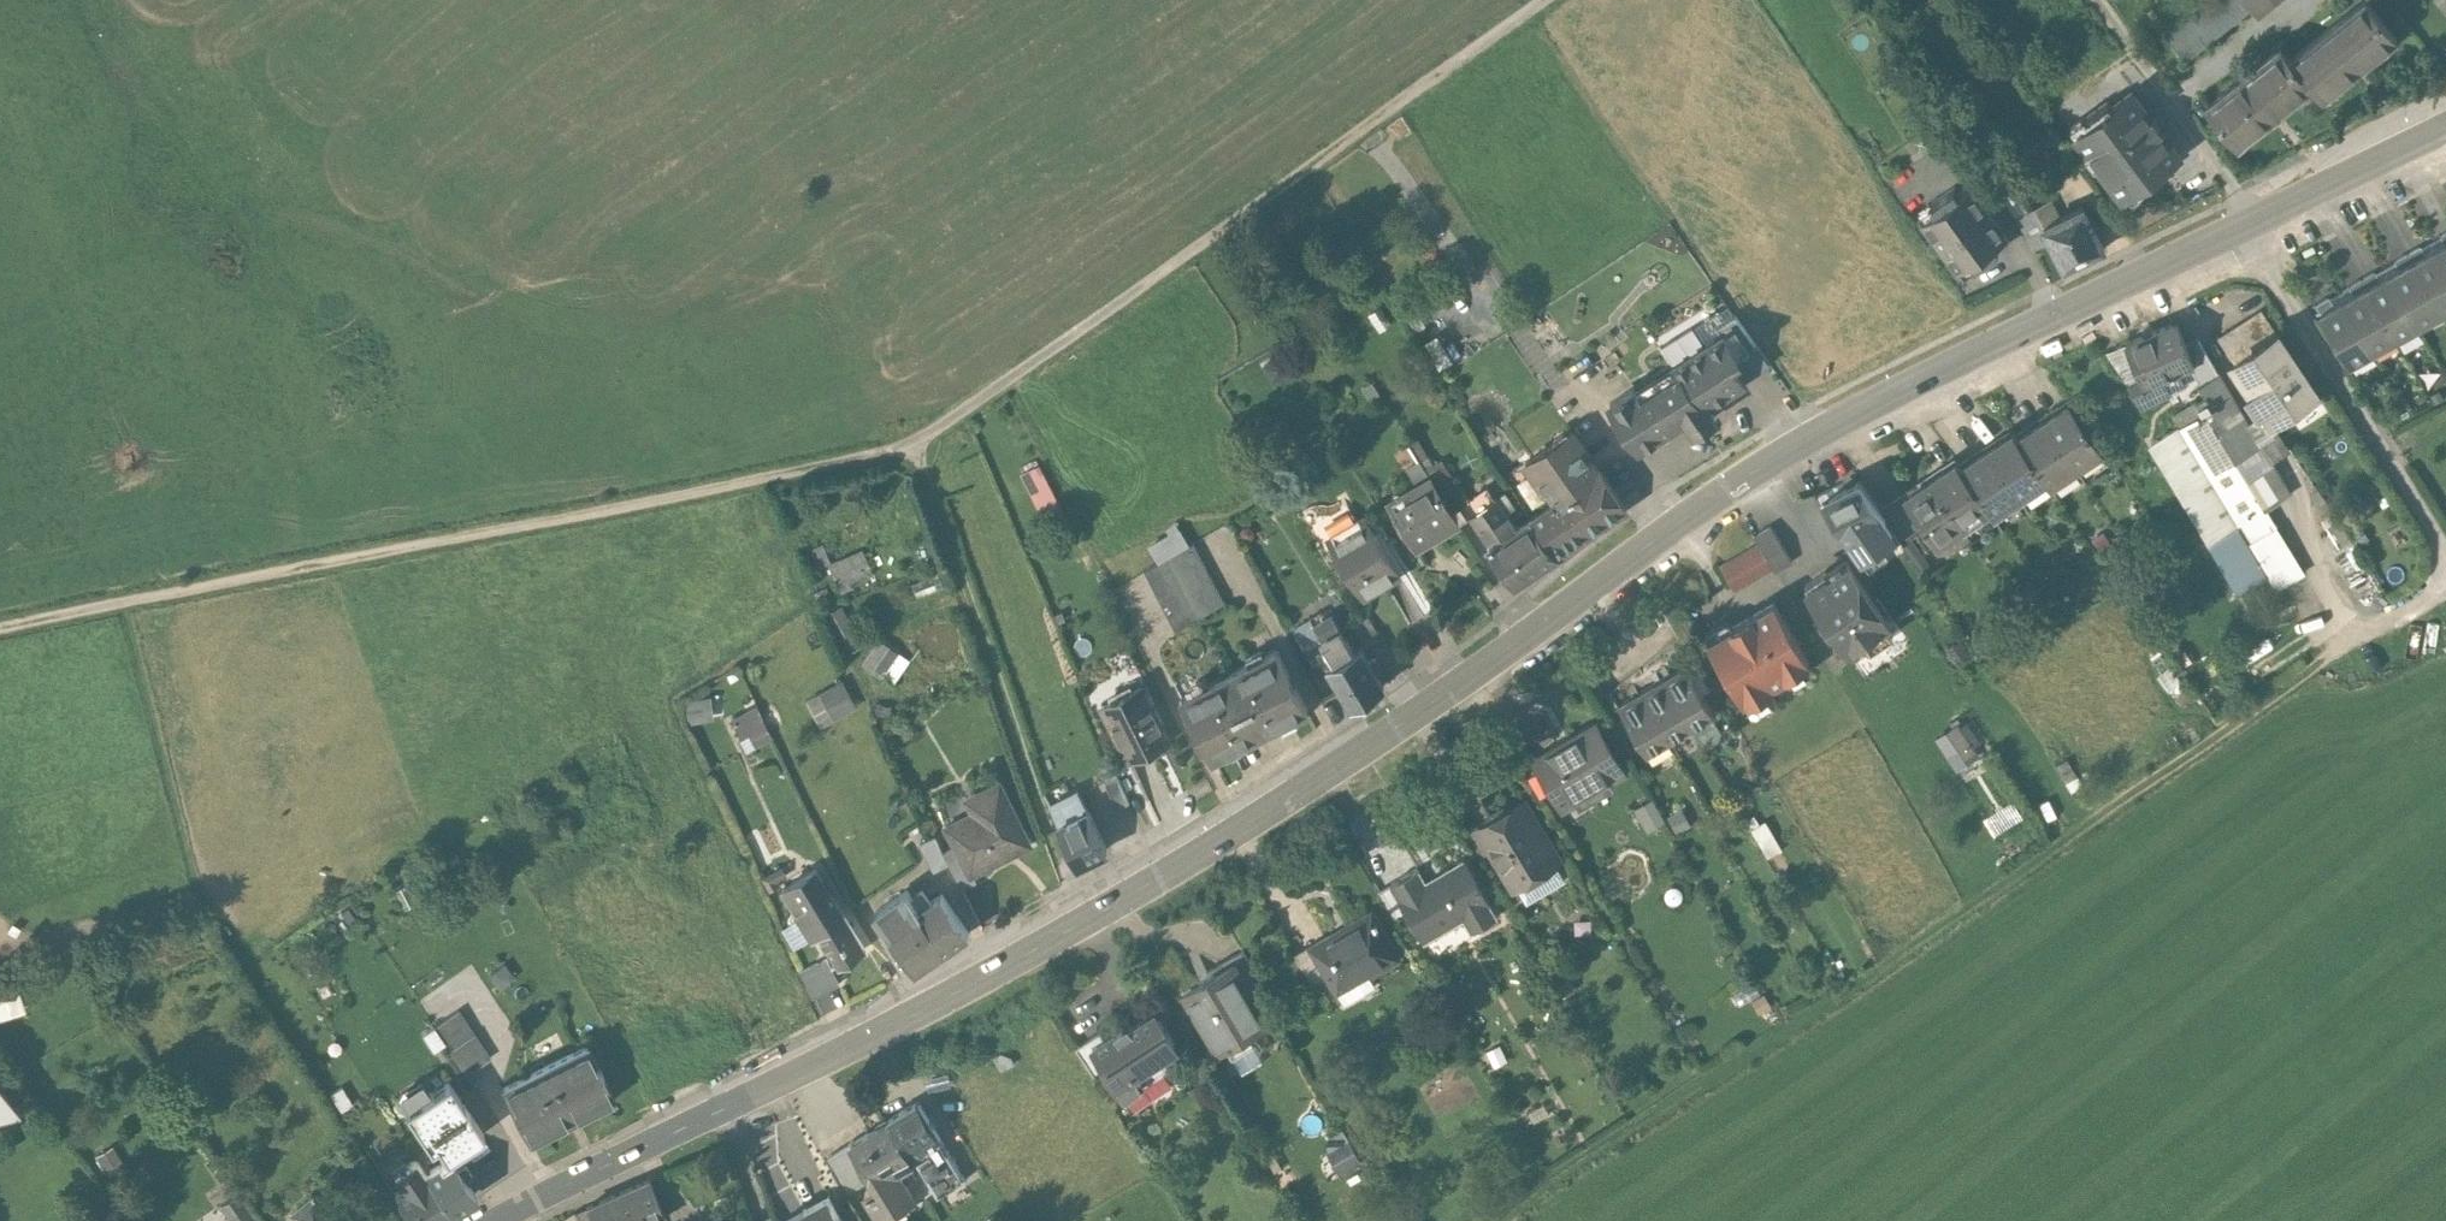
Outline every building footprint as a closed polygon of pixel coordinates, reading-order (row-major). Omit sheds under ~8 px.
[(2167,38),(2187,62),(2253,8),(2259,15),(2278,0),(2214,0),(2167,38)] [(2292,58),(2313,84),(2322,96),(2397,36),(2368,0),(2365,0),(2292,58)] [(2313,84),(2292,58),(2282,46),(2207,107),(2237,144),(2313,84)] [(2180,154),(2134,92),(2113,108),(2109,102),(2085,119),(2089,125),(2076,135),(2122,197),(2135,187),(2139,193),(2163,176),(2159,170),(2180,154)] [(2009,238),(1972,187),(1960,196),(1956,191),(1932,208),(1936,213),(1924,222),(1960,272),(1972,264),(1976,270),(2000,253),(1996,247),(2009,238)] [(2104,249),(2084,209),(2045,228),(2035,209),(2018,217),(2035,251),(2052,242),(2065,269),(2104,249)] [(2435,249),(2445,268),(2445,243),(2435,249)] [(2412,263),(2440,313),(2445,309),(2445,268),(2435,249),(2412,263)] [(2440,313),(2412,263),(2389,276),(2418,326),(2440,313)] [(2366,288),(2395,339),(2418,326),(2389,276),(2366,288)] [(2366,288),(2344,301),(2372,351),(2395,339),(2366,288)] [(2349,364),(2372,351),(2344,301),(2320,314),(2349,364)] [(1720,335),(1736,357),(1755,345),(1735,315),(1716,328),(1720,335)] [(1662,349),(1674,366),(1720,335),(1716,328),(1709,318),(1662,349)] [(2188,348),(2178,325),(2126,346),(2141,383),(2143,387),(2195,365),(2188,348)] [(1736,357),(1720,335),(1674,366),(1612,407),(1640,450),(1687,418),(1697,432),(1715,420),(1706,405),(1742,381),(1729,362),(1736,357)] [(2316,393),(2279,336),(2235,365),(2252,391),(2246,395),(2260,416),(2265,413),(2272,422),(2316,393)] [(2293,498),(2202,343),(2188,348),(2195,365),(2143,387),(2141,383),(2128,388),(2142,408),(2197,380),(2208,398),(2175,417),(2182,429),(2152,446),(2240,596),(2270,578),(2276,588),(2303,572),(2268,513),(2293,498)] [(2071,407),(2045,425),(2078,473),(2104,456),(2071,407)] [(2078,473),(2045,425),(2019,443),(2047,485),(2052,491),(2078,473)] [(1564,501),(1589,537),(1626,512),(1571,431),(1570,431),(1572,435),(1556,446),(1555,444),(1526,464),(1544,492),(1547,490),(1558,505),(1564,501)] [(1988,456),(2020,503),(2047,485),(2019,443),(2015,438),(1988,456)] [(1994,520),(2020,503),(1988,456),(1962,474),(1990,514),(1994,520)] [(1046,517),(1066,506),(1042,461),(1021,472),(1046,517)] [(1990,514),(1962,474),(1958,466),(1931,484),(1964,533),(1990,514)] [(1459,526),(1431,480),(1389,505),(1417,551),(1459,526)] [(1938,550),(1964,533),(1931,484),(1905,502),(1938,550)] [(1896,540),(1862,489),(1826,506),(1863,562),(1896,540)] [(1516,586),(1556,559),(1532,522),(1517,532),(1495,501),(1470,518),(1516,586)] [(1564,501),(1558,505),(1532,522),(1556,559),(1589,537),(1564,501)] [(1365,520),(1330,541),(1365,599),(1399,578),(1365,520)] [(1150,549),(1160,569),(1192,550),(1181,532),(1150,549)] [(1773,572),(1758,547),(1720,569),(1735,595),(1773,572)] [(1160,569),(1148,577),(1177,629),(1223,603),(1195,548),(1192,550),(1160,569)] [(876,587),(863,554),(831,567),(842,593),(851,590),(854,596),(876,587)] [(1887,628),(1849,571),(1843,574),(1842,573),(1835,578),(1836,580),(1830,583),(1826,576),(1805,590),(1823,617),(1818,620),(1830,638),(1835,634),(1848,654),(1887,628)] [(864,648),(843,608),(826,616),(847,657),(864,648)] [(1809,665),(1776,608),(1709,647),(1743,704),(1748,701),(1751,705),(1774,692),(1771,687),(1809,665)] [(1319,673),(1326,669),(1333,666),(1320,642),(1341,631),(1333,616),(1314,626),(1311,622),(1295,630),(1319,673)] [(1353,625),(1365,647),(1379,640),(1366,617),(1353,625)] [(1354,653),(1341,631),(1320,642),(1333,666),(1326,669),(1349,710),(1385,689),(1362,648),(1354,653)] [(910,663),(891,649),(873,673),(892,687),(910,663)] [(1278,651),(1229,676),(1260,736),(1308,711),(1278,651)] [(1664,681),(1692,730),(1715,716),(1686,668),(1664,681)] [(1212,760),(1260,736),(1229,676),(1181,700),(1212,760)] [(1664,681),(1642,694),(1670,742),(1692,730),(1664,681)] [(857,707),(843,682),(808,702),(822,727),(857,707)] [(1167,741),(1141,689),(1102,708),(1128,760),(1167,741)] [(1670,742),(1642,694),(1619,707),(1648,755),(1670,742)] [(774,742),(757,708),(733,720),(742,738),(749,734),(757,750),(774,742)] [(1987,751),(1967,718),(1938,736),(1957,769),(1987,751)] [(1623,776),(1596,729),(1537,763),(1564,810),(1623,776)] [(1130,805),(1115,766),(1101,772),(1116,810),(1130,805)] [(1031,846),(999,783),(975,795),(982,809),(947,827),(958,849),(971,876),(1031,846)] [(1088,813),(1078,795),(1051,809),(1078,866),(1107,851),(1088,813)] [(1560,862),(1525,802),(1512,809),(1506,807),(1496,813),(1494,820),(1480,828),(1515,889),(1524,885),(1533,901),(1563,884),(1553,866),(1560,862)] [(1653,802),(1638,811),(1650,831),(1665,822),(1653,802)] [(1684,811),(1670,819),(1679,834),(1692,827),(1684,811)] [(1770,819),(1757,824),(1769,852),(1782,847),(1770,819)] [(945,856),(935,838),(922,845),(937,873),(950,866),(945,856)] [(971,876),(958,849),(945,856),(950,866),(962,889),(975,882),(971,876)] [(1497,917),(1464,861),(1426,883),(1419,871),(1391,887),(1424,942),(1463,919),(1471,932),(1497,917)] [(787,876),(783,868),(764,879),(771,893),(779,888),(776,882),(787,876)] [(865,950),(817,871),(786,890),(802,917),(815,937),(821,933),(840,965),(865,950)] [(911,903),(905,894),(880,911),(919,969),(967,937),(941,897),(925,907),(919,898),(911,903)] [(1399,961),(1373,915),(1311,951),(1338,997),(1399,961)] [(815,937),(802,917),(785,928),(798,948),(815,937)] [(825,963),(803,972),(823,1014),(844,1004),(825,963)] [(1269,1026),(1233,967),(1184,997),(1221,1056),(1269,1026)] [(18,976),(0,981),(0,1018),(27,1010),(18,976)] [(459,1012),(436,1028),(465,1070),(488,1054),(459,1012)] [(1180,1055),(1157,1019),(1131,1036),(1126,1029),(1104,1043),(1091,1052),(1105,1073),(1124,1104),(1147,1089),(1142,1080),(1181,1055),(1180,1055)] [(1091,1052),(1104,1043),(1100,1036),(1077,1049),(1095,1079),(1105,1073),(1091,1052)] [(615,1098),(589,1046),(502,1088),(528,1141),(615,1098)] [(1502,1046),(1488,1054),(1495,1068),(1509,1060),(1502,1046)] [(437,1144),(447,1160),(451,1158),(482,1138),(446,1082),(428,1094),(405,1108),(430,1148),(437,1144)] [(398,1097),(405,1108),(428,1094),(420,1083),(398,1097)] [(21,1110),(0,1086),(0,1114),(21,1110)] [(889,1119),(913,1157),(926,1149),(930,1156),(920,1162),(939,1193),(965,1177),(918,1101),(889,1119)] [(915,1161),(913,1157),(889,1119),(851,1142),(853,1145),(871,1174),(877,1183),(865,1191),(881,1217),(914,1197),(898,1171),(915,1161)] [(1331,1144),(1332,1155),(1342,1172),(1358,1163),(1343,1137),(1331,1144)] [(871,1174),(853,1145),(831,1158),(848,1187),(871,1174)] [(439,1162),(421,1173),(448,1215),(476,1197),(451,1158),(447,1160),(441,1164),(439,1162)] [(448,1215),(421,1173),(415,1163),(395,1175),(404,1189),(395,1195),(412,1220),(438,1220),(448,1215)] [(650,1183),(587,1211),(588,1215),(591,1220),(661,1220),(665,1219),(650,1183)] [(221,1206),(232,1220),(255,1220),(237,1195),(221,1206)] [(803,1211),(809,1220),(841,1220),(828,1198),(803,1211)] [(325,1216),(311,1200),(292,1217),(296,1220),(320,1220),(325,1216)] [(803,1211),(785,1220),(809,1220),(803,1211)]
